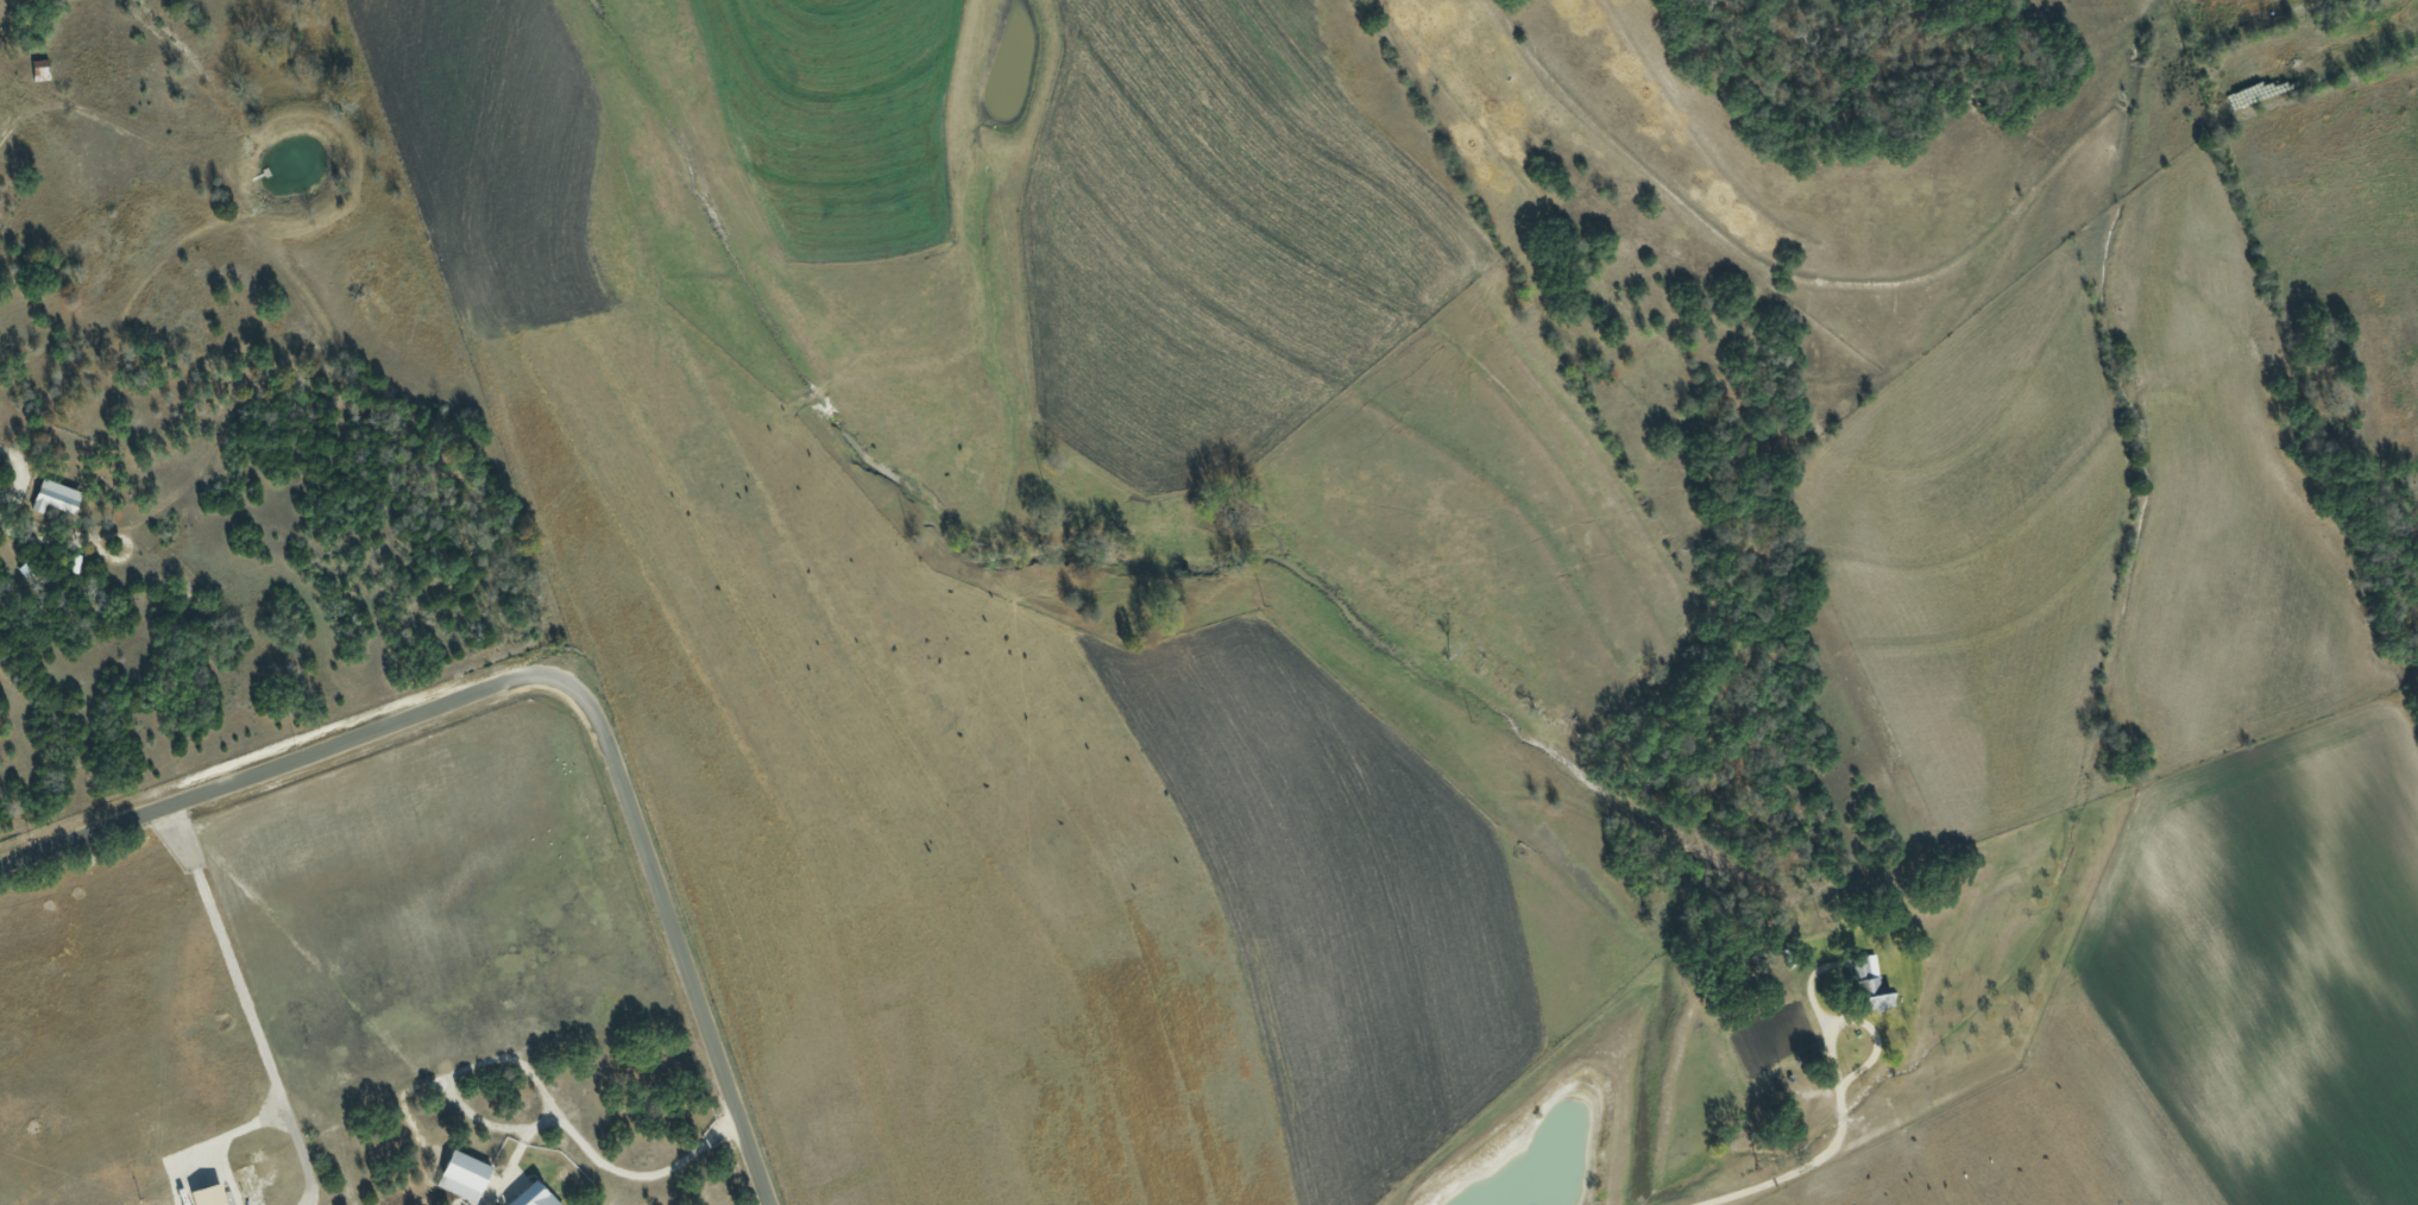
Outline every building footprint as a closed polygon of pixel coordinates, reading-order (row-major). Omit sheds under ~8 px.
[(76,514),(83,491),(42,479),(33,510),(42,513),(44,505),(76,514)] [(1890,987),(1878,988),(1875,956),(1852,958),(1857,1012),(1892,1009),(1890,987)] [(479,1203),(495,1166),(456,1151),(440,1188),(479,1203)] [(540,1178),(507,1204),(563,1204),(540,1178)]
